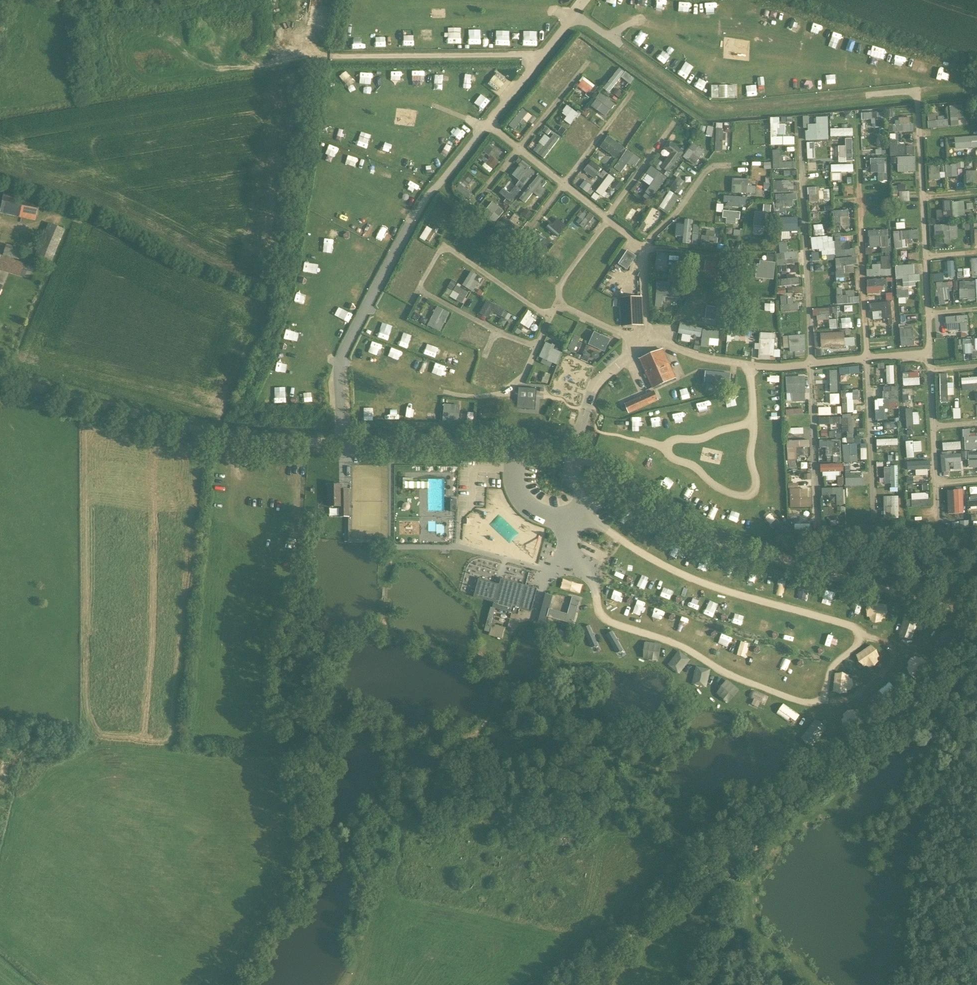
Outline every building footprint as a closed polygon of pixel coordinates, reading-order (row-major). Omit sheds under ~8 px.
[(584,52),(590,45),(583,40),(577,47),(584,52)] [(556,83),(563,76),(553,67),(542,81),(555,93),(560,87),(556,83)] [(629,84),(634,77),(618,67),(604,89),(610,92),(619,77),(629,84)] [(593,72),(590,76),(599,84),(602,80),(593,72)] [(497,73),(494,76),(503,83),(506,80),(497,73)] [(588,94),(596,86),(585,76),(577,84),(588,94)] [(497,91),(500,88),(491,81),(488,84),(497,91)] [(712,86),(712,98),(735,98),(735,86),(712,86)] [(601,92),(591,105),(605,116),(615,103),(601,92)] [(561,112),(567,116),(564,120),(570,125),(579,113),(567,104),(561,112)] [(958,105),(950,105),(951,125),(965,124),(964,109),(958,109),(958,105)] [(531,124),(536,118),(523,107),(509,124),(514,129),(523,118),(531,124)] [(626,110),(619,119),(635,132),(642,122),(626,110)] [(883,126),(883,111),(861,112),(862,119),(867,119),(868,126),(883,126)] [(948,117),(939,118),(938,113),(927,113),(928,127),(949,126),(948,117)] [(829,139),(828,116),(816,117),(816,123),(808,124),(808,130),(805,130),(806,140),(829,139)] [(780,124),(780,117),(771,117),(771,145),(794,145),(794,134),(786,134),(786,124),(780,124)] [(914,131),(914,123),(909,123),(909,118),(896,117),(896,124),(890,124),(890,130),(914,131)] [(724,151),(724,128),(716,128),(715,150),(724,151)] [(553,133),(545,146),(538,142),(533,150),(545,158),(559,137),(553,133)] [(608,135),(600,147),(617,158),(625,146),(608,135)] [(956,148),(976,147),(976,135),(955,136),(956,148)] [(898,155),(898,172),(916,171),(915,144),(898,144),(898,139),(890,139),(891,155),(898,155)] [(669,173),(682,148),(668,140),(663,148),(670,152),(665,162),(656,157),(653,164),(669,173)] [(684,155),(694,163),(704,149),(693,142),(684,155)] [(626,149),(614,168),(621,172),(627,162),(635,167),(641,158),(626,149)] [(781,161),(781,149),(772,150),(773,168),(796,167),(796,161),(781,161)] [(491,172),(500,162),(492,155),(483,165),(491,172)] [(520,157),(516,162),(520,165),(511,175),(524,186),(536,171),(520,157)] [(887,180),(886,157),(870,158),(871,172),(878,172),(878,180),(887,180)] [(594,177),(602,168),(591,159),(584,169),(594,177)] [(854,172),(854,163),(831,164),(832,181),(842,180),(842,172),(854,172)] [(957,163),(929,164),(929,178),(958,177),(957,163)] [(641,179),(650,186),(643,195),(650,200),(667,177),(652,165),(641,179)] [(966,170),(966,182),(976,182),(976,169),(966,170)] [(609,173),(596,191),(602,196),(616,178),(609,173)] [(538,174),(519,199),(525,203),(534,192),(539,196),(549,183),(538,174)] [(678,193),(685,181),(677,176),(670,188),(678,193)] [(732,178),(732,193),(756,193),(756,185),(749,185),(749,178),(732,178)] [(511,204),(521,188),(509,179),(498,196),(511,204)] [(591,195),(596,190),(585,180),(580,186),(591,195)] [(775,180),(775,192),(798,192),(798,185),(792,185),(792,180),(775,180)] [(909,190),(906,191),(905,184),(895,184),(895,192),(900,192),(900,200),(910,200),(909,190)] [(809,201),(830,201),(830,186),(809,187),(809,201)] [(35,220),(40,197),(4,190),(0,210),(0,213),(35,220)] [(669,190),(659,207),(669,213),(679,196),(669,190)] [(797,205),(796,192),(776,194),(777,207),(797,205)] [(727,206),(740,206),(740,203),(747,203),(747,196),(727,195),(727,206)] [(449,200),(439,201),(442,215),(451,214),(449,200)] [(937,220),(966,219),(965,200),(943,201),(943,209),(936,209),(937,220)] [(482,213),(494,223),(504,211),(492,201),(482,213)] [(633,204),(624,218),(634,225),(643,210),(633,204)] [(587,227),(593,213),(582,208),(575,222),(587,227)] [(834,226),(850,226),(849,209),(834,210),(834,226)] [(727,223),(735,223),(736,218),(740,218),(741,210),(723,210),(722,216),(727,216),(727,223)] [(754,225),(765,226),(766,211),(755,211),(754,225)] [(557,216),(548,226),(558,235),(567,225),(557,216)] [(798,230),(798,216),(777,217),(778,231),(798,230)] [(517,217),(502,217),(501,231),(517,232),(517,217)] [(65,230),(48,223),(33,260),(50,266),(65,230)] [(958,238),(957,223),(935,224),(935,239),(958,238)] [(813,224),(814,235),(824,235),(824,224),(813,224)] [(429,242),(435,231),(426,226),(420,237),(429,242)] [(662,239),(677,242),(679,230),(664,227),(662,239)] [(692,233),(692,228),(682,227),(682,239),(698,240),(698,233),(692,233)] [(701,234),(701,242),(718,242),(718,236),(715,236),(715,229),(706,229),(706,234),(701,234)] [(889,229),(869,230),(870,247),(882,246),(882,251),(891,251),(889,229)] [(908,239),(919,238),(918,229),(894,230),(895,248),(909,247),(908,239)] [(613,233),(608,241),(616,247),(621,239),(613,233)] [(844,266),(857,265),(856,247),(851,248),(850,240),(841,240),(841,237),(834,237),(833,235),(811,237),(812,251),(813,259),(828,258),(835,257),(837,281),(846,281),(844,266)] [(546,237),(537,248),(542,253),(552,242),(546,237)] [(777,253),(778,264),(799,263),(798,251),(788,251),(787,241),(779,241),(780,252),(777,253)] [(3,254),(20,260),(23,249),(6,244),(3,254)] [(627,269),(636,256),(627,250),(618,264),(627,269)] [(666,266),(667,254),(657,253),(656,265),(666,266)] [(0,256),(0,270),(30,279),(34,265),(0,255),(0,256)] [(406,265),(414,270),(418,262),(410,258),(406,265)] [(759,259),(756,277),(773,279),(776,262),(759,259)] [(719,271),(720,262),(706,260),(705,270),(719,271)] [(582,263),(577,269),(589,279),(594,274),(582,263)] [(892,275),(891,268),(883,268),(883,263),(873,264),(873,268),(867,269),(868,276),(892,275)] [(947,267),(938,267),(939,279),(956,278),(956,263),(947,264),(947,267)] [(903,279),(903,286),(919,286),(918,273),(915,274),(914,264),(896,265),(896,279),(903,279)] [(475,291),(482,276),(470,270),(463,286),(475,291)] [(781,285),(798,284),(798,273),(787,274),(787,278),(780,279),(781,285)] [(397,279),(395,288),(405,291),(407,282),(397,279)] [(890,279),(880,280),(881,291),(890,290),(890,279)] [(960,280),(960,297),(968,297),(968,301),(976,301),(976,279),(960,280)] [(464,302),(469,291),(459,287),(461,284),(451,280),(445,295),(464,302)] [(938,302),(950,302),(950,289),(952,289),(951,281),(937,282),(938,302)] [(656,308),(662,308),(663,298),(680,299),(681,284),(657,282),(656,308)] [(837,304),(859,303),(859,296),(855,296),(854,289),(844,290),(844,287),(836,287),(837,304)] [(909,297),(909,288),(897,289),(897,297),(909,297)] [(384,291),(373,324),(380,326),(392,294),(384,291)] [(597,311),(602,297),(596,294),(591,308),(597,311)] [(780,295),(782,311),(800,310),(799,302),(794,302),(794,298),(787,298),(787,295),(780,295)] [(620,298),(621,326),(643,325),(642,297),(620,298)] [(512,313),(487,299),(478,316),(488,321),(493,311),(502,316),(499,322),(505,326),(512,313)] [(893,318),(892,301),(871,302),(872,319),(893,318)] [(441,331),(450,312),(437,305),(428,325),(441,331)] [(715,319),(717,307),(707,306),(705,318),(715,319)] [(830,319),(830,328),(838,328),(837,317),(836,317),(836,307),(814,308),(815,320),(830,319)] [(530,328),(537,316),(527,311),(520,323),(530,328)] [(757,312),(755,325),(766,326),(768,313),(757,312)] [(454,338),(460,321),(450,317),(443,334),(454,338)] [(465,331),(459,329),(456,340),(473,344),(478,325),(468,322),(465,331)] [(913,325),(900,325),(901,345),(914,345),(913,325)] [(680,326),(679,334),(702,335),(701,345),(719,346),(720,328),(680,326)] [(821,348),(845,346),(845,331),(820,332),(821,348)] [(399,332),(396,340),(403,342),(406,334),(399,332)] [(610,339),(595,332),(589,344),(605,352),(610,339)] [(573,351),(580,337),(575,334),(568,348),(573,351)] [(790,352),(806,351),(805,334),(783,335),(784,348),(790,348),(790,352)] [(964,338),(964,353),(972,352),(972,356),(976,356),(976,338),(964,338)] [(497,340),(495,350),(499,351),(498,358),(506,360),(510,343),(497,340)] [(547,341),(539,361),(553,368),(560,352),(553,349),(555,345),(547,341)] [(525,355),(520,353),(522,346),(515,344),(509,364),(522,368),(525,355)] [(393,357),(400,360),(403,351),(396,348),(393,357)] [(662,349),(640,359),(653,388),(675,378),(662,349)] [(590,375),(593,364),(588,362),(591,354),(585,352),(583,357),(570,353),(566,367),(590,375)] [(816,377),(822,376),(822,380),(839,379),(838,368),(815,369),(816,377)] [(477,374),(475,382),(499,386),(501,372),(494,371),(493,377),(477,374)] [(704,383),(730,385),(731,374),(706,371),(704,383)] [(786,376),(786,401),(806,400),(805,375),(786,376)] [(883,398),(876,398),(876,419),(886,419),(886,408),(898,408),(898,386),(883,386),(883,398)] [(536,388),(522,387),(518,387),(518,393),(517,402),(524,402),(523,408),(528,409),(529,403),(535,403),(536,388)] [(902,389),(906,435),(922,433),(921,426),(912,427),(910,394),(925,393),(925,388),(902,389)] [(625,404),(629,413),(659,400),(655,391),(625,404)] [(843,411),(854,410),(854,397),(847,397),(846,391),(818,393),(819,406),(832,406),(832,400),(842,399),(843,411)] [(376,404),(387,405),(388,395),(377,394),(376,404)] [(951,419),(949,395),(941,395),(943,419),(951,419)] [(489,422),(489,403),(478,403),(478,422),(489,422)] [(443,422),(460,422),(460,404),(443,404),(443,422)] [(366,421),(366,407),(336,406),(336,414),(342,414),(342,420),(366,421)] [(843,441),(853,441),(853,414),(843,414),(843,441)] [(819,417),(819,426),(841,425),(841,416),(819,417)] [(898,430),(898,422),(885,422),(885,431),(898,430)] [(976,449),(976,432),(970,432),(970,428),(964,428),(964,449),(976,449)] [(897,450),(896,435),(879,436),(879,443),(889,443),(889,450),(897,450)] [(796,447),(810,447),(810,439),(787,440),(788,473),(797,473),(796,447)] [(826,455),(833,455),(833,461),(841,461),(841,440),(820,439),(820,447),(826,448),(826,455)] [(845,462),(859,460),(856,443),(842,445),(845,462)] [(962,450),(962,459),(969,459),(969,466),(976,466),(976,450),(962,450)] [(962,470),(961,453),(952,453),(952,451),(941,452),(942,471),(962,470)] [(845,471),(846,486),(864,485),(863,471),(845,471)] [(799,488),(799,482),(789,483),(790,507),(810,506),(810,488),(799,488)] [(329,506),(340,506),(340,509),(349,509),(349,489),(342,489),(342,485),(328,486),(329,506)] [(844,486),(822,488),(822,494),(829,493),(829,504),(845,503),(844,486)] [(930,492),(911,493),(912,506),(930,505),(930,492)] [(961,521),(961,529),(976,529),(976,507),(969,507),(969,521),(961,521)] [(713,574),(711,582),(728,587),(730,578),(713,574)] [(494,602),(493,607),(518,614),(519,610),(530,614),(537,591),(525,588),(526,585),(502,579),(500,585),(479,579),(474,597),(494,602)] [(549,609),(547,617),(573,624),(580,599),(572,597),(568,614),(549,609)] [(489,635),(503,639),(506,627),(493,623),(489,635)]
